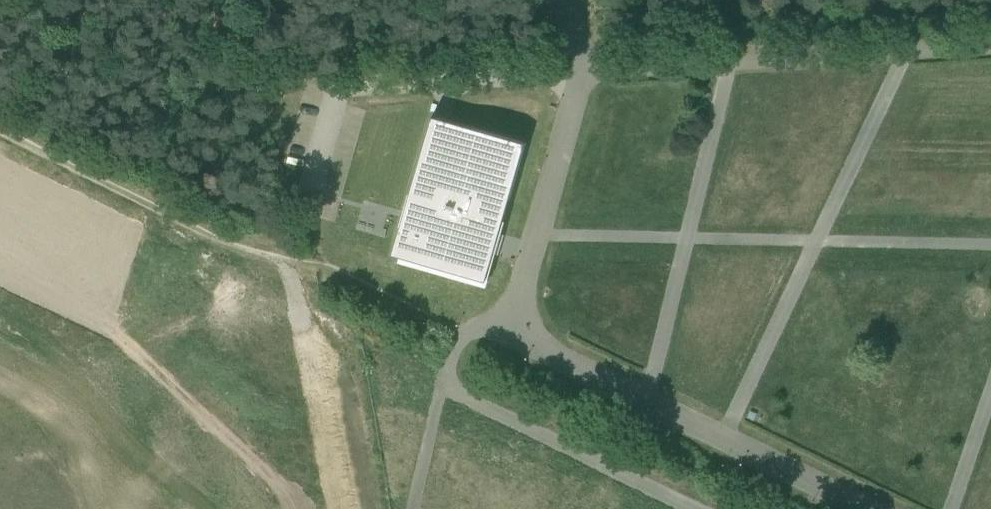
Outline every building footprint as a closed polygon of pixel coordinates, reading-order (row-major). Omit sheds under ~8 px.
[(434,117),(394,256),(488,283),(529,144),(434,117)]
